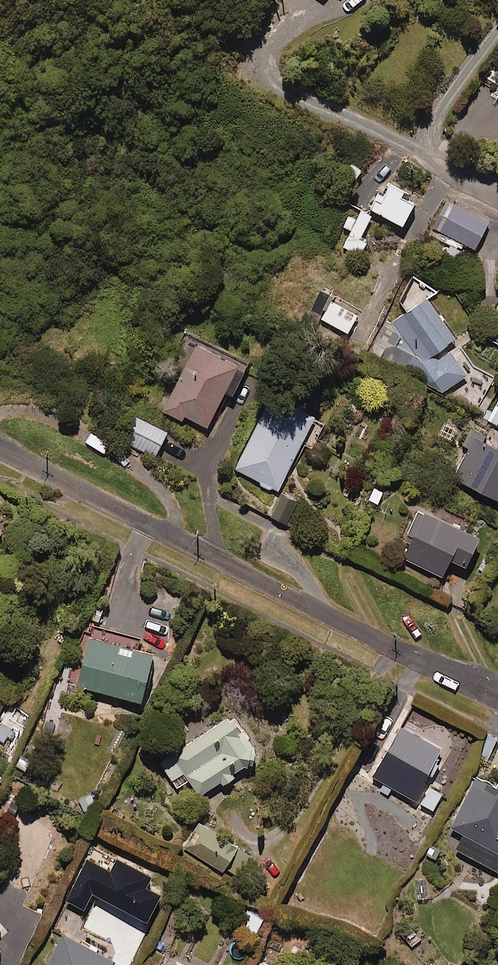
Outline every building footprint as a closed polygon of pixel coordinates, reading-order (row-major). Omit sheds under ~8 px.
[(417,199),(388,185),(374,213),(402,228),(417,199)] [(486,221),(451,202),(437,229),(472,247),(486,221)] [(371,215),(362,211),(350,235),(359,239),(371,215)] [(368,245),(349,236),(343,249),(362,258),(368,245)] [(373,348),(383,363),(440,390),(464,373),(443,342),(453,336),(425,296),(384,325),(373,348)] [(351,319),(325,307),(319,318),(346,331),(351,319)] [(486,337),(497,343),(497,311),(486,337)] [(242,360),(184,332),(171,358),(180,363),(159,407),(179,417),(181,412),(203,423),(221,386),(228,389),(242,360)] [(311,409),(268,390),(233,468),(276,487),(311,409)] [(497,394),(485,418),(495,424),(497,419),(497,394)] [(164,428),(130,413),(119,439),(152,454),(164,428)] [(466,446),(452,477),(497,498),(497,446),(479,437),(482,431),(470,426),(462,444),(466,446)] [(387,491),(370,483),(358,509),(375,517),(387,491)] [(440,517),(417,508),(398,556),(439,572),(446,555),(463,562),(475,531),(462,526),(466,518),(443,509),(440,517)] [(132,636),(87,626),(74,684),(137,698),(148,647),(130,643),(132,636)] [(255,758),(229,714),(178,744),(180,748),(159,760),(176,787),(189,779),(197,793),(255,758)] [(4,716),(0,723),(0,738),(5,741),(16,724),(4,716)] [(440,747),(398,724),(370,774),(431,808),(440,792),(421,781),(440,747)] [(474,772),(448,825),(462,832),(454,848),(497,870),(497,783),(474,772)] [(235,843),(198,821),(183,847),(220,868),(235,843)] [(110,954),(59,932),(45,964),(106,964),(110,954)]
